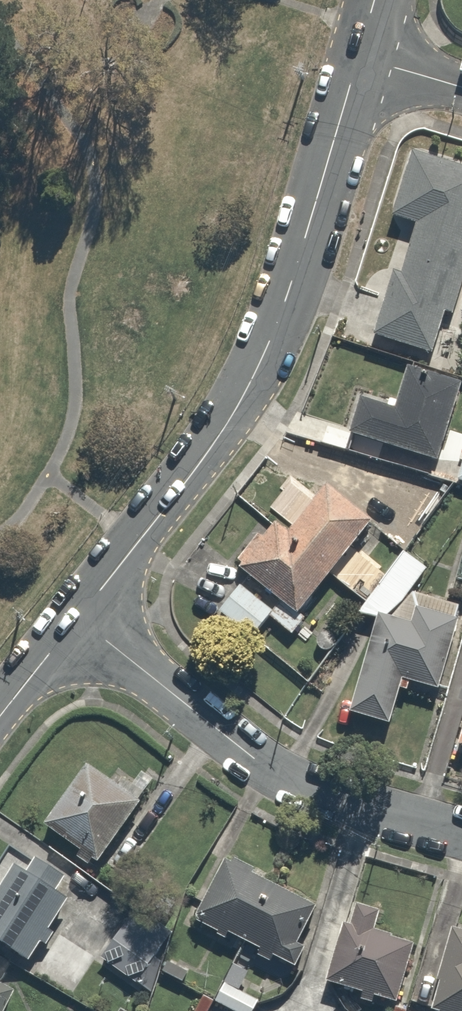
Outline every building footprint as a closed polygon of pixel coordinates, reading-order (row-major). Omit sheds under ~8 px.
[(431,345),(461,235),(461,161),(400,144),(381,214),(406,221),(393,268),(383,265),(365,327),(431,345)] [(395,399),(358,387),(344,431),(432,459),(458,377),(407,361),(395,399)] [(211,605),(246,637),(265,616),(274,624),(368,520),(323,481),(281,528),(266,515),(232,553),(246,566),(211,605)] [(418,565),(379,526),(336,571),(375,609),(418,565)] [(409,621),(368,610),(342,710),(381,720),(390,685),(401,688),(403,679),(436,687),(454,615),(414,605),(409,621)] [(452,740),(461,743),(461,704),(452,740)] [(109,783),(74,762),(39,819),(101,857),(144,787),(117,770),(109,783)] [(2,861),(0,864),(0,942),(30,960),(47,932),(38,927),(58,894),(50,890),(61,871),(31,853),(19,872),(2,861)] [(190,916),(287,964),(302,935),(294,931),(308,902),(218,858),(190,916)] [(374,905),(336,896),(317,977),(391,994),(405,937),(368,928),(374,905)] [(169,928),(128,906),(100,958),(140,980),(169,928)] [(443,922),(422,1010),(461,1010),(461,927),(443,922)] [(226,964),(209,1000),(234,1010),(244,1010),(252,993),(234,985),(240,970),(226,964)]
